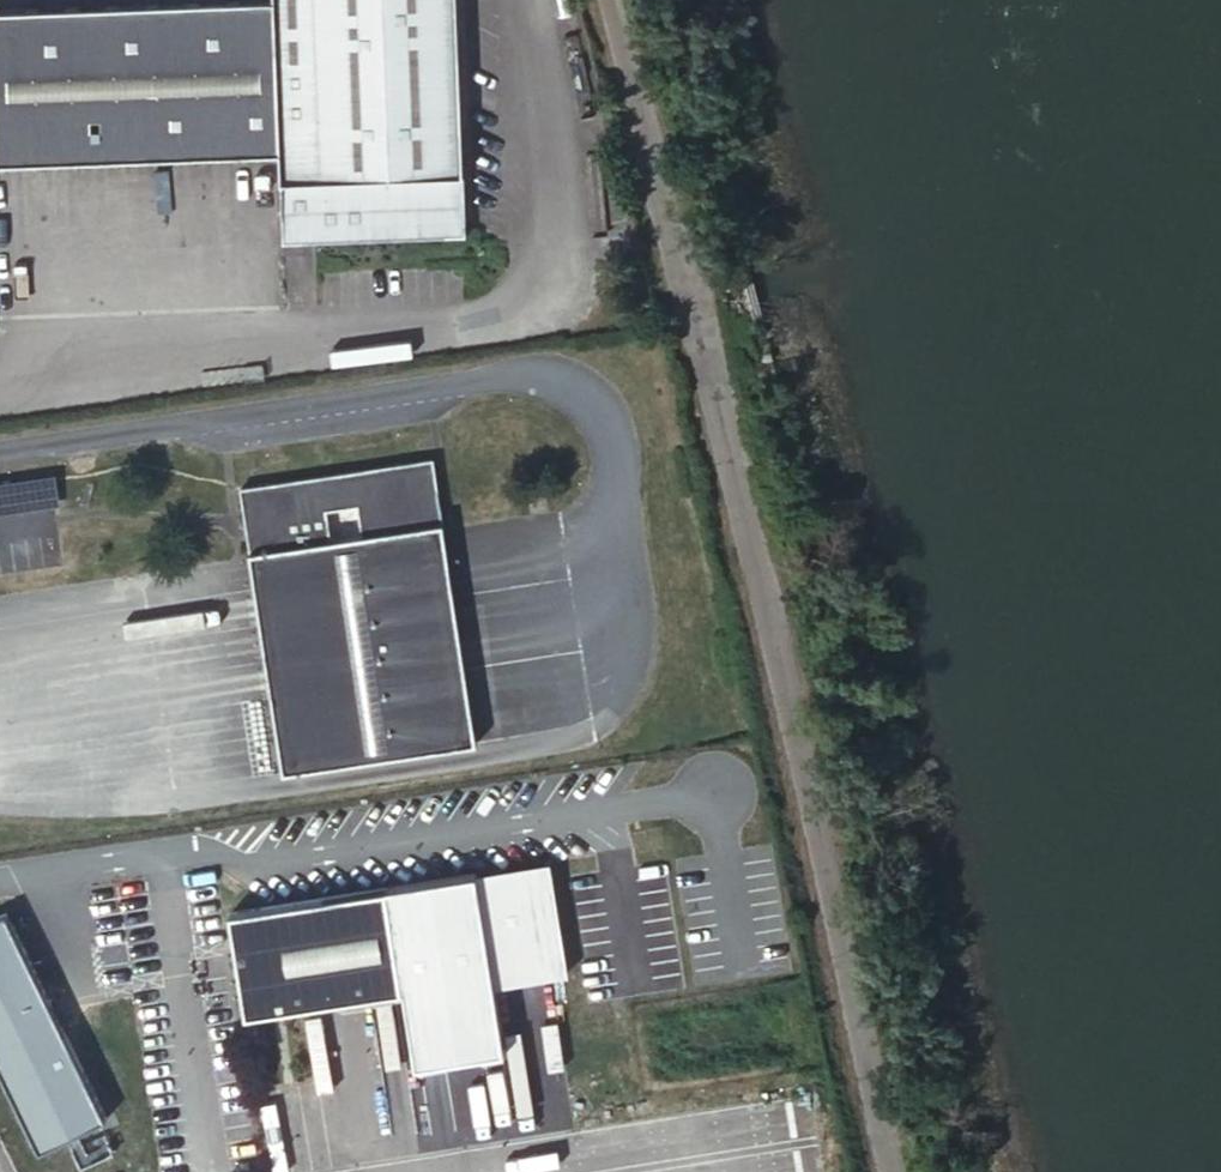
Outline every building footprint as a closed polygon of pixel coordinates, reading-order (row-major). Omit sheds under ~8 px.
[(456,0),(191,0),(0,6),(0,160),(279,151),(282,241),(464,234),(456,0)] [(431,453),(239,480),(281,769),(475,742),(431,453)] [(384,885),(399,988),(471,978),(456,875),(384,885)] [(226,908),(241,1011),(399,988),(384,885),(226,908)] [(11,911),(0,915),(0,1062),(41,1155),(106,1127),(11,911)]
